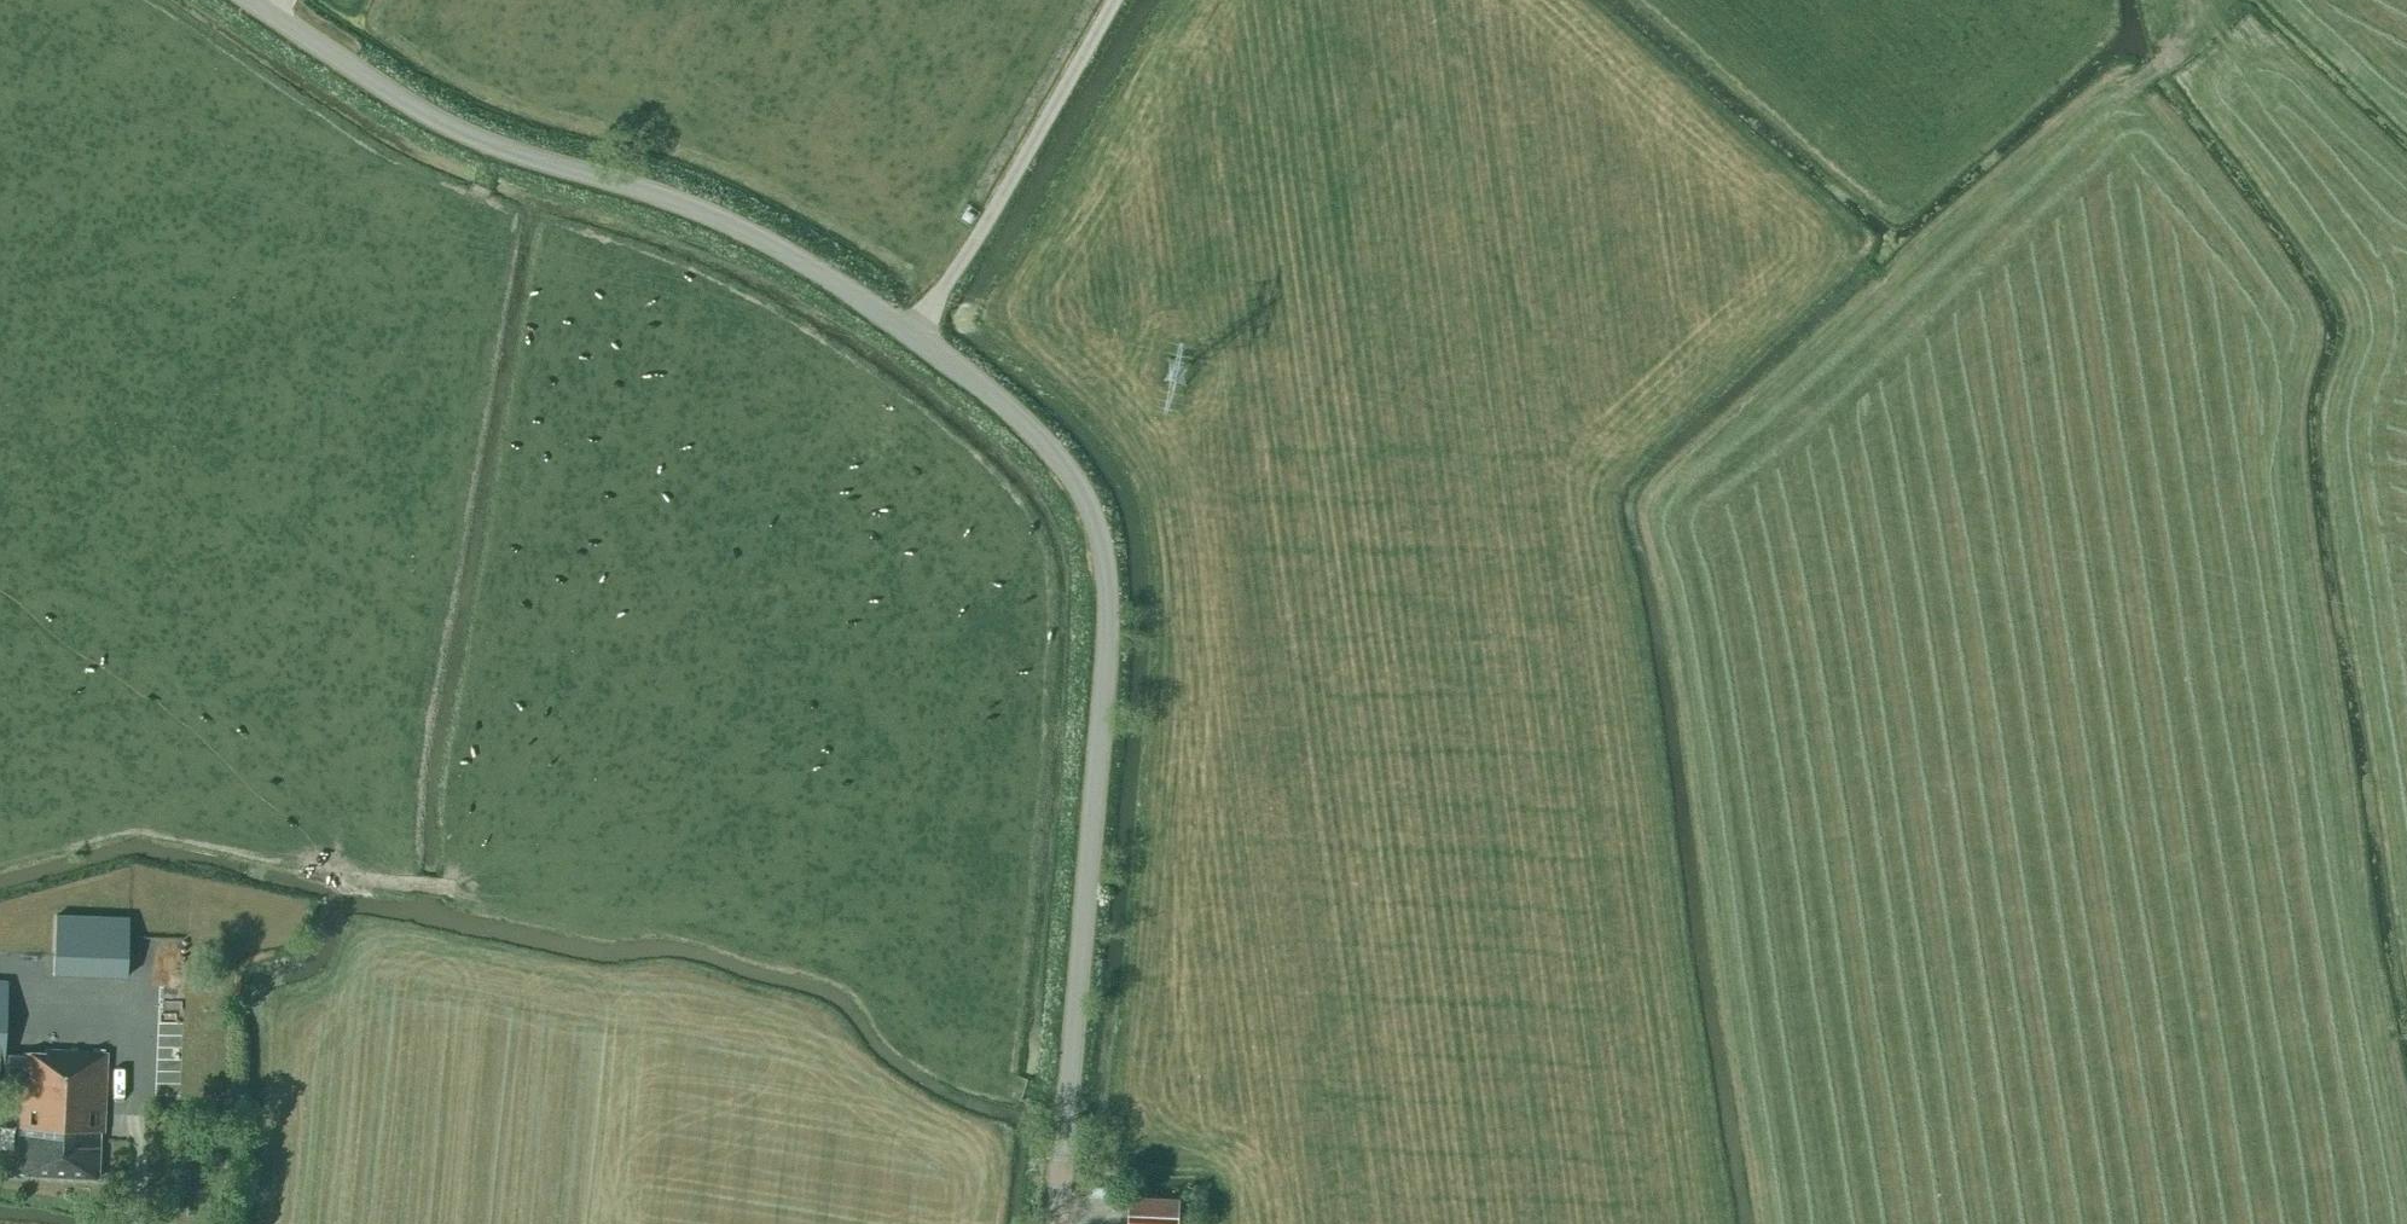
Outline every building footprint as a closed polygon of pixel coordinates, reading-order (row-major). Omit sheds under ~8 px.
[(124,974),(127,917),(55,914),(53,970),(124,974)] [(22,1052),(22,1054),(3,1053),(6,981),(0,981),(0,1081),(21,1081),(19,1129),(14,1128),(13,1150),(18,1150),(17,1175),(97,1178),(99,1139),(90,1138),(90,1130),(104,1131),(107,1051),(45,1048),(44,1053),(22,1052)] [(1130,1199),(1129,1223),(1178,1223),(1179,1201),(1130,1199)]
